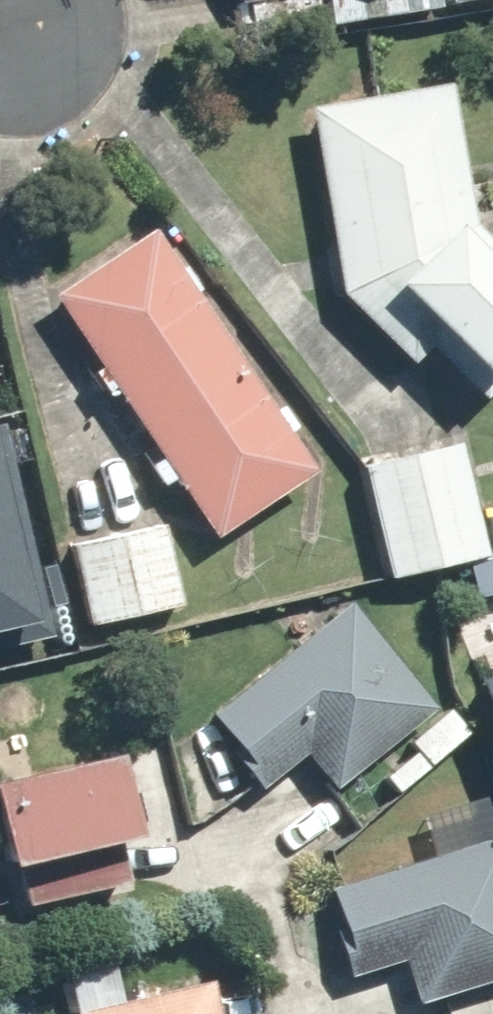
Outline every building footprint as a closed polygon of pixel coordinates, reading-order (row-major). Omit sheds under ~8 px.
[(492,378),(492,263),(457,228),(434,89),(296,112),(319,251),(327,300),(359,332),(397,370),(419,348),(471,400),(492,378)] [(145,233),(37,306),(204,553),(312,480),(145,233)] [(472,560),(446,447),(350,469),(376,582),(472,560)] [(27,603),(0,493),(0,609),(27,603)] [(477,522),(485,558),(492,556),(492,518),(477,522)] [(153,524),(54,544),(70,625),(169,605),(153,524)] [(190,721),(246,788),(284,756),(319,797),(426,708),(335,600),(190,721)] [(20,869),(31,913),(107,894),(95,849),(121,843),(101,762),(0,788),(0,874),(20,869)] [(317,894),(344,980),(392,966),(406,1008),(492,981),(492,862),(486,842),(317,894)] [(70,1013),(196,1013),(192,991),(70,1013)]
